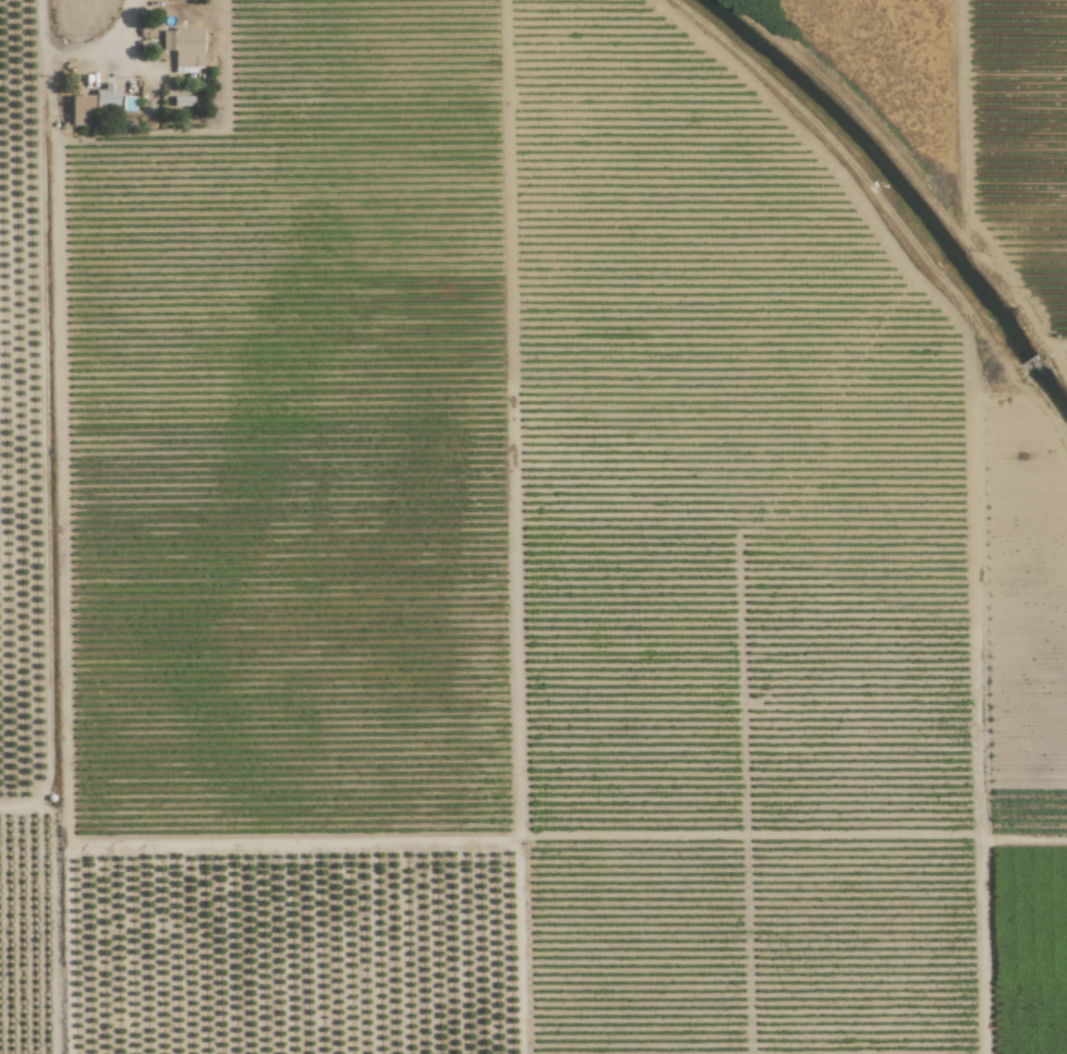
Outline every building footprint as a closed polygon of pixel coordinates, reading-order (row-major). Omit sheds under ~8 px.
[(201,28),(162,29),(162,50),(173,50),(173,67),(202,67),(201,28)] [(103,89),(94,89),(94,105),(115,106),(115,83),(103,83),(103,89)] [(69,95),(70,125),(92,125),(91,95),(69,95)]
